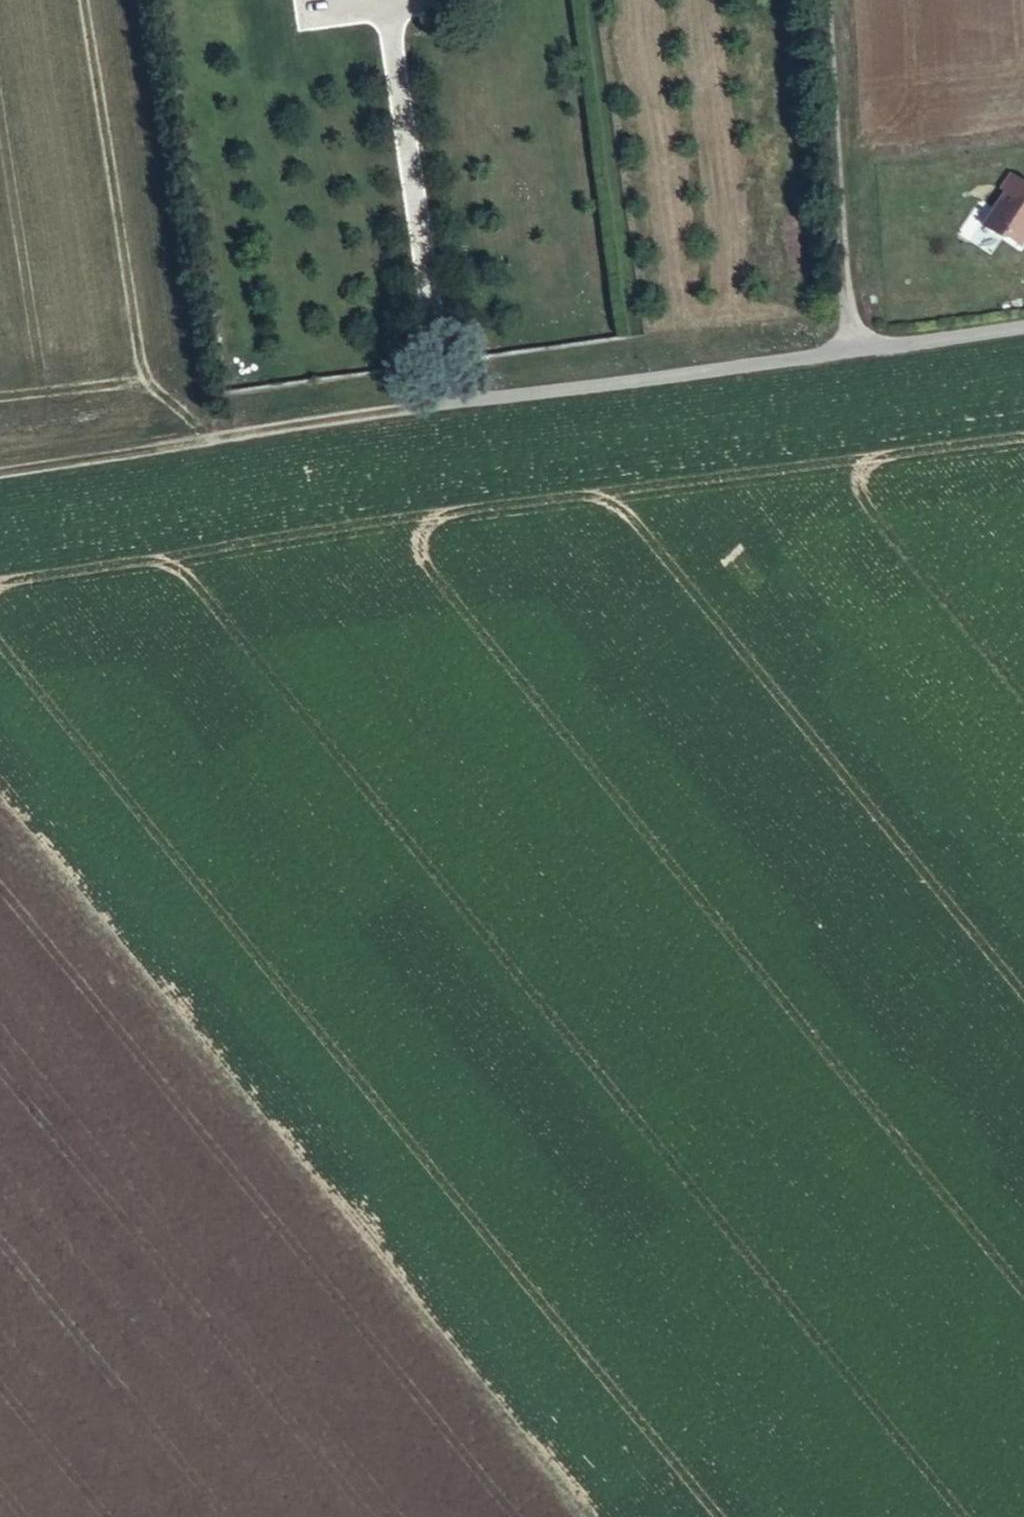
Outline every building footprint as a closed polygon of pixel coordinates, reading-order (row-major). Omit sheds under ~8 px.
[(1023,230),(1023,184),(1007,172),(997,187),(1002,190),(979,223),(997,236),(999,232),(1015,243),(1023,230)]
